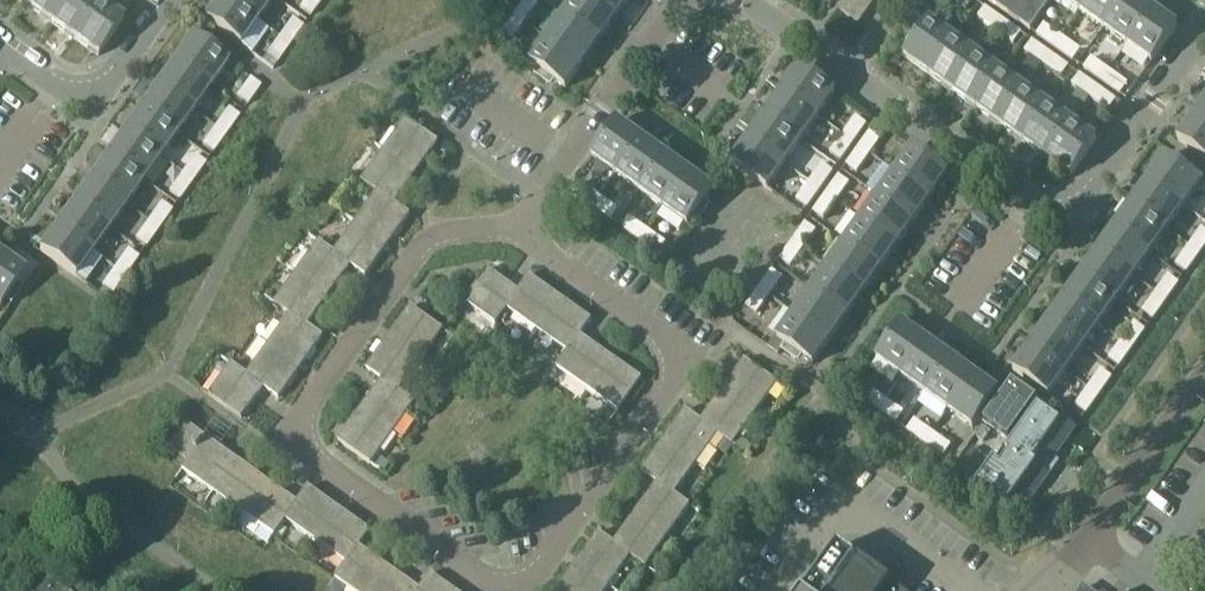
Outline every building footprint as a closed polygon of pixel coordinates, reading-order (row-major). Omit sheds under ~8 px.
[(27,5),(51,22),(66,0),(30,0),(27,5)] [(51,22),(75,39),(100,3),(96,0),(66,0),(51,22)] [(205,20),(241,45),(257,22),(227,0),(219,0),(205,20)] [(257,22),(273,0),(227,0),(257,22)] [(301,7),(311,15),(322,0),(306,0),(301,7)] [(515,15),(526,22),(539,4),(533,0),(526,0),(515,15)] [(564,15),(600,41),(617,17),(593,0),(575,0),(564,15)] [(617,17),(629,0),(593,0),(617,17)] [(838,9),(859,24),(867,12),(850,0),(844,0),(838,9)] [(867,12),(876,0),(875,0),(850,0),(867,12)] [(966,10),(973,0),(953,0),(966,10)] [(988,0),(1010,15),(1010,16),(1020,23),(1031,30),(1050,3),(1047,1),(1046,0),(989,0),(988,0)] [(1080,11),(1088,0),(1064,0),(1080,11)] [(1080,11),(1104,28),(1124,0),(1088,0),(1080,11)] [(1104,28),(1128,45),(1153,9),(1140,0),(1124,0),(1104,28)] [(100,3),(75,39),(99,56),(124,20),(100,3)] [(986,7),(978,18),(996,31),(1004,20),(986,7)] [(1153,9),(1128,45),(1152,63),(1178,27),(1153,9)] [(515,15),(502,33),(513,40),(526,22),(515,15)] [(564,15),(548,39),(583,64),(600,41),(564,15)] [(493,16),(488,23),(495,28),(500,21),(493,16)] [(293,19),(280,37),(291,44),(304,26),(293,19)] [(1004,20),(996,31),(1014,44),(1022,33),(1004,20)] [(915,43),(905,57),(928,74),(953,38),(930,21),(925,29),(919,25),(918,26),(915,31),(910,39),(915,43)] [(1045,24),(1037,35),(1055,48),(1063,37),(1045,24)] [(193,37),(175,62),(211,87),(228,62),(220,57),(224,51),(223,50),(211,41),(207,47),(193,37)] [(280,37),(267,55),(278,62),(291,44),(280,37)] [(1063,37),(1055,48),(1073,60),(1081,50),(1063,37)] [(953,38),(928,74),(952,91),(977,55),(953,38)] [(548,39),(531,63),(539,69),(534,74),(535,75),(536,75),(548,84),(552,78),(566,88),(583,64),(548,39)] [(1033,41),(1025,51),(1044,64),(1051,53),(1033,41)] [(1051,53),(1044,64),(1062,77),(1069,66),(1051,53)] [(977,55),(952,91),(976,107),(1001,72),(977,55)] [(1092,58),(1084,68),(1102,81),(1110,70),(1092,58)] [(175,62),(158,85),(194,111),(211,87),(175,62)] [(800,67),(783,92),(819,117),(836,93),(800,67)] [(1110,70),(1102,81),(1121,94),(1128,83),(1110,70)] [(1001,72),(976,107),(1000,124),(1025,89),(1001,72)] [(1080,74),(1073,85),(1091,98),(1098,87),(1080,74)] [(251,78),(238,96),(248,104),(261,86),(251,78)] [(158,85),(141,109),(177,135),(194,111),(158,85)] [(1098,87),(1091,98),(1109,111),(1116,100),(1098,87)] [(1025,89),(1000,124),(1023,141),(1049,106),(1025,89)] [(783,92),(766,116),(802,141),(819,117),(783,92)] [(1195,116),(1204,124),(1204,102),(1195,116)] [(1049,106),(1023,141),(1047,158),(1073,123),(1049,106)] [(229,108),(216,126),(227,134),(240,116),(229,108)] [(141,109),(125,132),(161,157),(177,135),(141,109)] [(766,116),(749,140),(785,165),(802,141),(766,116)] [(1178,140),(1204,159),(1204,124),(1195,116),(1178,140)] [(856,117),(843,135),(854,142),(867,124),(856,117)] [(406,119),(384,150),(417,173),(437,145),(439,142),(406,119)] [(618,121),(592,157),(616,174),(641,138),(618,121)] [(1073,123),(1047,158),(1072,176),(1097,140),(1073,123)] [(216,126),(203,144),(214,152),(227,134),(216,126)] [(873,129),(860,147),(871,154),(883,136),(873,129)] [(125,132),(107,157),(143,182),(161,157),(125,132)] [(843,135),(831,153),(841,161),(854,142),(843,135)] [(641,138),(616,174),(640,191),(665,155),(641,138)] [(749,140),(732,163),(768,189),(785,165),(749,140)] [(860,147),(847,165),(858,172),(871,154),(860,147)] [(913,148),(896,172),(932,197),(949,173),(913,148)] [(384,150),(361,181),(377,193),(378,192),(396,203),(417,173),(384,150)] [(196,155),(183,173),(193,181),(206,163),(196,155)] [(665,155),(640,191),(664,208),(690,172),(665,155)] [(107,157),(91,179),(127,205),(143,182),(107,157)] [(1166,157),(1148,181),(1184,207),(1201,182),(1193,176),(1197,171),(1196,170),(1184,161),(1180,167),(1166,157)] [(823,164),(810,182),(821,190),(833,172),(823,164)] [(690,172),(664,208),(688,225),(694,217),(700,221),(700,220),(709,208),(703,204),(714,189),(690,172)] [(896,172),(879,196),(915,221),(932,197),(896,172)] [(183,173),(170,191),(181,199),(193,181),(183,173)] [(839,176),(826,194),(837,201),(850,183),(839,176)] [(91,179),(74,204),(109,229),(127,205),(91,179)] [(1148,181),(1131,205),(1167,230),(1184,207),(1148,181)] [(810,182),(797,200),(808,208),(821,190),(810,182)] [(583,184),(575,194),(593,207),(601,196),(583,184)] [(377,193),(356,223),(388,246),(392,241),(411,214),(407,211),(396,203),(378,192),(377,193)] [(826,194),(814,212),(824,219),(837,201),(826,194)] [(601,196),(593,207),(611,220),(619,209),(601,196)] [(879,196),(862,220),(898,245),(915,221),(879,196)] [(162,202),(149,220),(160,228),(173,210),(162,202)] [(74,204),(57,227),(92,253),(109,229),(74,204)] [(1131,205),(1114,228),(1150,254),(1167,230),(1131,205)] [(630,217),(622,228),(640,241),(648,230),(630,217)] [(149,220),(136,238),(147,246),(160,228),(149,220)] [(862,220),(845,243),(881,269),(898,245),(862,220)] [(356,223),(334,253),(351,266),(363,274),(367,277),(385,251),(388,246),(356,223)] [(806,223),(793,241),(804,249),(817,230),(806,223)] [(57,227),(40,251),(67,269),(76,276),(92,253),(57,227)] [(1114,228),(1098,252),(1133,278),(1150,254),(1114,228)] [(1189,246),(1200,254),(1204,247),(1204,230),(1202,228),(1189,246)] [(648,230),(640,241),(658,253),(666,242),(648,230)] [(793,241),(780,259),(791,267),(804,249),(793,241)] [(318,242),(296,273),(329,296),(343,277),(351,266),(334,253),(319,242),(318,242)] [(845,243),(828,267),(864,293),(881,269),(845,243)] [(1189,246),(1176,264),(1187,272),(1200,254),(1189,246)] [(128,249),(116,267),(126,275),(139,257),(128,249)] [(1098,252),(1081,276),(1116,302),(1133,278),(1098,252)] [(0,257),(0,307),(6,299),(12,304),(12,303),(21,290),(15,286),(26,272),(2,255),(0,257)] [(116,267),(103,285),(113,293),(126,275),(116,267)] [(828,267),(811,291),(847,316),(864,293),(828,267)] [(488,270),(465,302),(497,325),(507,309),(519,291),(488,269),(488,270)] [(772,270),(760,288),(771,296),(783,278),(772,270)] [(296,273),(274,304),(290,315),(291,314),(308,326),(329,296),(296,273)] [(1168,275),(1156,293),(1166,301),(1179,283),(1168,275)] [(519,291),(507,309),(537,330),(560,297),(530,276),(519,291)] [(1081,276),(1064,300),(1100,325),(1116,302),(1081,276)] [(760,288),(747,306),(758,313),(771,296),(760,288)] [(811,291),(795,315),(830,340),(847,316),(811,291)] [(1156,293),(1143,311),(1154,319),(1166,301),(1156,293)] [(560,297),(537,330),(568,352),(580,335),(581,335),(592,320),(560,297)] [(1064,300),(1047,323),(1083,349),(1100,325),(1064,300)] [(411,307),(388,338),(421,362),(444,330),(423,315),(411,307)] [(290,315),(268,345),(301,368),(305,363),(324,337),(319,333),(308,326),(291,314),(290,315)] [(795,315),(778,338),(786,344),(782,349),(782,350),(783,351),(783,350),(795,359),(799,353),(814,364),(830,340),(795,315)] [(1135,322),(1122,341),(1133,348),(1146,330),(1135,322)] [(1047,323),(1030,347),(1066,373),(1083,349),(1047,323)] [(903,324),(877,359),(901,377),(927,341),(903,324)] [(568,352),(557,367),(587,389),(611,357),(581,335),(580,335),(568,352)] [(388,338),(367,369),(382,380),(400,392),(400,391),(421,362),(388,338)] [(927,341),(901,377),(926,394),(951,358),(927,341)] [(1122,341),(1109,359),(1120,366),(1133,348),(1122,341)] [(268,345),(247,375),(264,388),(275,396),(280,399),(298,372),(301,368),(268,345)] [(1030,347),(1013,371),(1049,396),(1066,373),(1030,347)] [(611,357),(587,389),(619,412),(642,379),(611,357)] [(951,358),(926,394),(950,411),(975,375),(951,358)] [(744,361),(723,391),(755,415),(778,383),(745,360),(744,361)] [(210,395),(242,419),(256,399),(264,388),(247,375),(232,363),(210,395)] [(1101,370),(1089,388),(1099,395),(1112,377),(1101,370)] [(975,375),(950,411),(973,427),(979,419),(984,423),(994,410),(988,406),(999,392),(975,375)] [(382,380),(360,411),(394,434),(416,403),(400,391),(400,392),(382,380)] [(994,410),(984,423),(1009,441),(1021,424),(1034,405),(1038,400),(1024,390),(1013,383),(1004,396),(994,410)] [(868,386),(861,397),(879,410),(886,399),(868,386)] [(1089,388),(1076,406),(1087,413),(1099,395),(1089,388)] [(723,391),(701,421),(718,433),(717,434),(734,445),(755,415),(723,391)] [(886,399),(879,410),(897,423),(904,412),(886,399)] [(977,486),(976,488),(1006,509),(1019,518),(1050,475),(1045,472),(1052,463),(1076,428),(1063,419),(1060,423),(1039,408),(1025,427),(1013,444),(1006,454),(1009,456),(1001,467),(994,462),(977,486)] [(667,437),(663,442),(695,465),(717,434),(718,433),(701,421),(690,413),(686,410),(667,437)] [(360,411),(339,441),(371,464),(394,434),(360,411)] [(915,420),(908,431),(925,443),(933,433),(915,420)] [(188,424),(170,449),(188,462),(186,466),(183,470),(201,483),(225,450),(188,424)] [(933,433),(925,443),(943,455),(944,456),(951,445),(933,433)] [(660,446),(642,472),(646,475),(657,483),(674,495),(674,494),(695,465),(663,442),(660,446)] [(225,450),(201,483),(237,509),(261,476),(225,450)] [(261,476),(237,509),(275,536),(286,520),(298,503),(298,502),(261,476)] [(657,483),(635,513),(668,537),(690,505),(674,494),(674,495),(657,483)] [(298,503),(286,520),(317,542),(340,509),(335,506),(309,487),(306,490),(298,502),(298,503)] [(340,509),(317,542),(347,563),(347,564),(360,546),(368,535),(371,531),(345,512),(340,509)] [(635,513),(614,543),(632,555),(630,557),(646,568),(668,537),(635,513)] [(580,559),(577,563),(609,586),(630,557),(632,555),(614,543),(603,535),(599,532),(580,559)] [(336,578),(353,590),(374,590),(390,568),(360,546),(347,564),(347,563),(336,578)] [(839,546),(807,590),(902,590),(839,546)] [(557,590),(606,590),(609,586),(577,563),(566,577),(557,590)] [(374,590),(419,590),(421,590),(420,589),(394,571),(390,568),(374,590)] [(39,572),(26,590),(65,590),(39,572)] [(419,590),(455,590),(431,574),(428,578),(420,589),(421,590),(419,590)]
